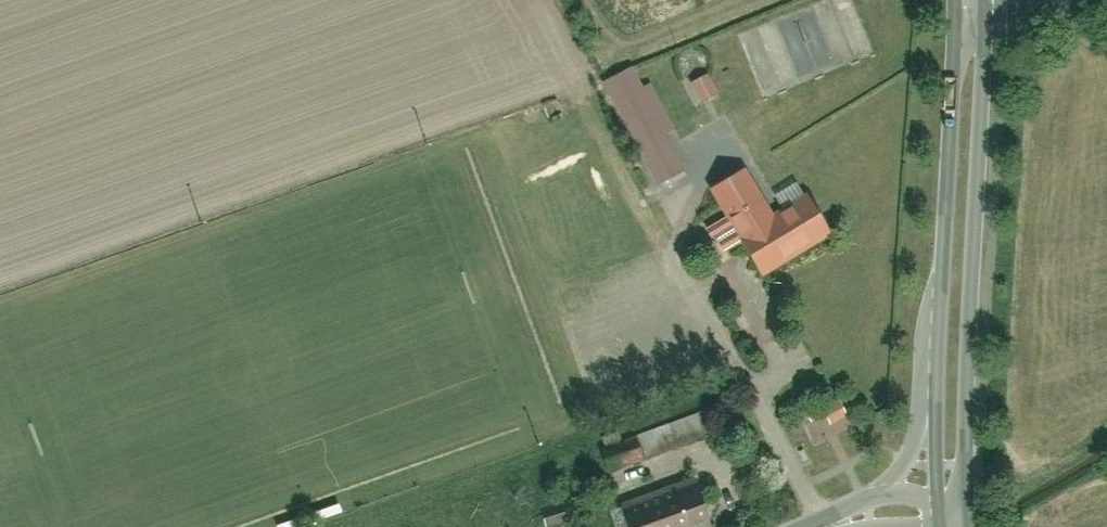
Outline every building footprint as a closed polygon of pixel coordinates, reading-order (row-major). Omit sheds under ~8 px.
[(698,204),(684,175),(693,170),(644,70),(609,87),(658,187),(666,183),(680,213),(698,204)] [(748,244),(766,279),(839,239),(812,197),(778,219),(751,172),(721,188),(738,220),(718,233),(729,254),(748,244)] [(650,441),(659,468),(716,448),(707,422),(650,441)] [(635,526),(716,526),(702,484),(629,509),(635,526)]
